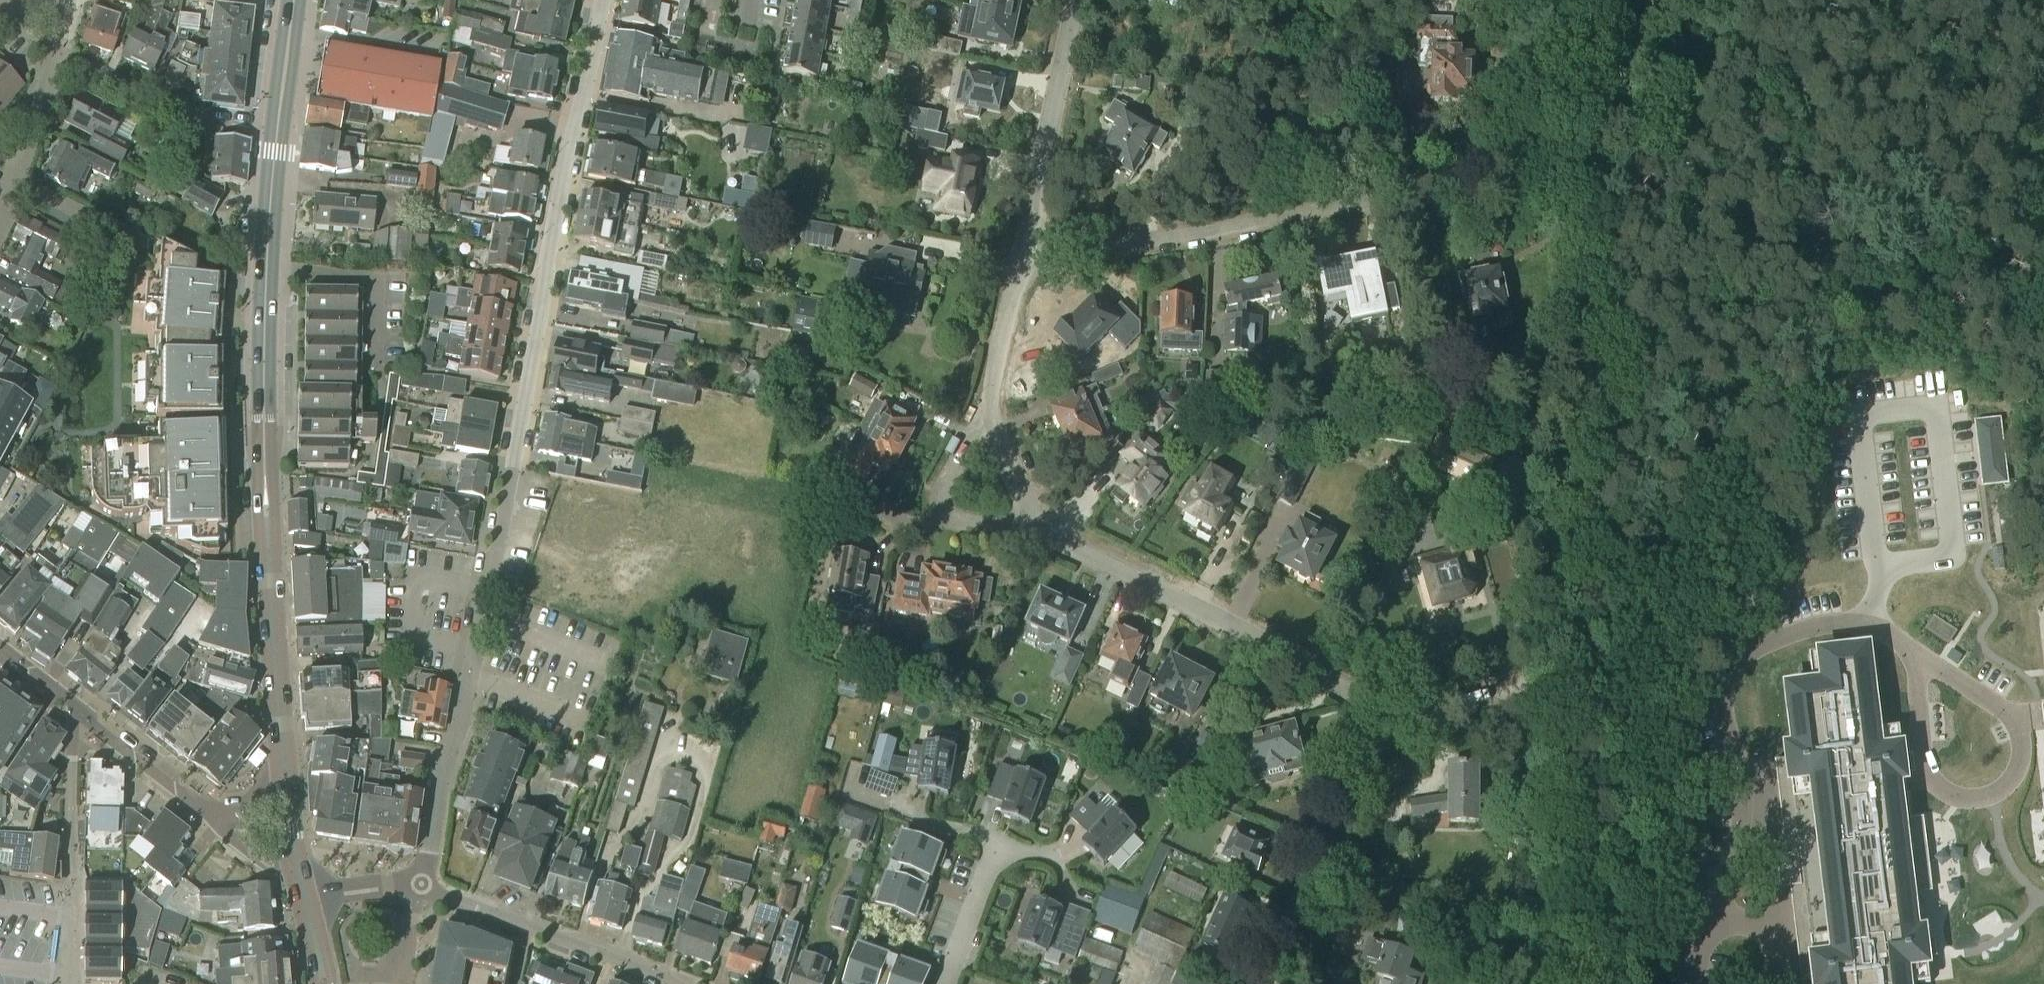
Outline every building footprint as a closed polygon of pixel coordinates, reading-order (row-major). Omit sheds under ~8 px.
[(324,11),(366,20),(370,4),(399,11),(401,0),(362,0),(360,0),(326,0),(324,11)] [(454,0),(445,0),(442,20),(452,21),(454,0)] [(509,11),(520,14),(520,15),(568,26),(573,6),(549,0),(511,0),(509,11)] [(660,4),(639,0),(626,0),(622,22),(656,28),(660,4)] [(690,0),(681,0),(679,8),(689,9),(690,0)] [(827,30),(831,6),(801,0),(797,0),(793,23),(827,30)] [(863,0),(853,0),(851,9),(861,11),(863,0)] [(1017,16),(1021,13),(1023,6),(1020,2),(1020,0),(972,0),(970,8),(1016,18),(1017,16)] [(1010,46),(1013,33),(1017,31),(1019,24),(1016,21),(1016,18),(970,8),(965,6),(958,37),(989,43),(990,41),(1010,46)] [(96,48),(108,11),(94,7),(89,23),(88,22),(82,43),(96,48)] [(686,21),(689,9),(679,8),(677,20),(686,21)] [(216,9),(213,32),(248,36),(249,27),(252,26),(253,18),(250,15),(251,13),(216,9)] [(858,24),(861,11),(851,9),(849,22),(858,24)] [(113,53),(119,34),(118,33),(124,17),(108,11),(96,48),(113,53)] [(366,20),(324,11),(320,30),(347,36),(349,28),(353,29),(352,32),(366,35),(369,23),(366,22),(366,20)] [(502,36),(505,24),(456,11),(453,22),(502,36)] [(136,65),(159,17),(152,14),(142,34),(134,30),(121,58),(136,65)] [(199,30),(200,17),(179,15),(178,28),(199,30)] [(563,46),(568,26),(520,15),(515,34),(563,46)] [(1460,51),(1461,48),(1453,48),(1453,46),(1457,46),(1457,39),(1454,39),(1454,29),(1453,29),(1453,17),(1429,16),(1428,29),(1418,29),(1418,39),(1419,39),(1418,66),(1435,66),(1434,102),(1455,102),(1455,103),(1471,103),(1471,94),(1472,94),(1472,58),(1469,58),(1470,52),(1460,51)] [(153,73),(166,45),(158,42),(168,21),(159,17),(136,65),(153,73)] [(509,54),(512,40),(502,38),(502,36),(453,22),(452,27),(454,27),(450,43),(470,48),(471,45),(509,54)] [(822,54),(827,30),(793,23),(789,47),(822,54)] [(683,40),(686,26),(671,24),(669,37),(683,40)] [(213,32),(210,55),(245,60),(245,59),(248,57),(249,49),(247,47),(248,36),(213,32)] [(683,65),(683,64),(685,55),(657,50),(658,43),(615,35),(612,52),(683,65)] [(963,43),(939,38),(938,42),(927,40),(925,49),(960,57),(963,43)] [(199,51),(186,45),(184,49),(179,47),(171,65),(183,71),(197,78),(242,83),(245,60),(210,55),(198,54),(199,51)] [(431,121),(440,64),(325,45),(315,100),(344,105),(343,106),(354,107),(369,110),(419,119),(429,120),(431,121)] [(851,59),(854,47),(844,45),(842,57),(851,59)] [(818,78),(822,54),(789,47),(784,71),(818,78)] [(683,65),(612,52),(605,91),(607,91),(606,94),(642,101),(643,93),(699,103),(699,102),(719,105),(725,73),(723,72),(723,73),(704,69),(705,68),(683,64),(683,65)] [(532,61),(532,58),(516,55),(515,60),(505,58),(503,72),(520,78),(556,85),(559,66),(532,61)] [(459,90),(466,62),(448,57),(441,85),(459,90)] [(849,71),(851,59),(842,57),(840,70),(849,71)] [(25,87),(0,64),(0,98),(8,105),(25,87)] [(233,106),(240,102),(242,83),(197,78),(183,71),(171,65),(164,81),(193,95),(193,101),(233,106)] [(999,112),(1005,83),(951,71),(948,85),(958,88),(955,102),(966,105),(963,115),(979,119),(981,108),(999,112)] [(552,102),(556,85),(520,78),(503,72),(502,74),(512,76),(508,96),(524,99),(525,96),(552,102)] [(1150,92),(1151,78),(1125,75),(1124,89),(1150,92)] [(850,82),(848,94),(861,96),(863,84),(850,82)] [(500,132),(508,106),(442,87),(421,158),(442,165),(454,119),(500,132)] [(119,168),(131,145),(113,136),(124,115),(82,93),(67,123),(104,142),(97,157),(119,168)] [(366,127),(369,110),(354,107),(343,106),(344,105),(315,100),(309,99),(305,126),(340,132),(341,123),(366,127)] [(1160,150),(1168,137),(1159,132),(1159,130),(1125,111),(1127,109),(1115,102),(1105,120),(1116,126),(1100,155),(1134,175),(1138,168),(1142,166),(1145,160),(1145,156),(1151,145),(1160,150)] [(602,106),(597,131),(628,136),(627,144),(659,150),(661,139),(645,136),(650,115),(602,106)] [(929,113),(925,133),(936,135),(940,115),(929,113)] [(419,119),(416,134),(427,135),(429,120),(419,119)] [(945,151),(948,137),(918,131),(915,145),(917,146),(919,148),(926,149),(929,148),(945,151)] [(304,134),(302,151),(346,157),(354,159),(357,141),(304,134)] [(189,136),(189,147),(199,148),(200,137),(189,136)] [(537,172),(542,141),(515,136),(509,167),(537,172)] [(245,186),(250,142),(216,137),(211,182),(245,186)] [(639,170),(642,154),(594,145),(591,161),(639,170)] [(57,148),(54,149),(49,158),(50,161),(52,162),(44,177),(76,192),(87,170),(109,181),(115,166),(78,148),(75,153),(60,146),(58,148),(57,148)] [(334,173),(334,172),(336,172),(336,176),(351,174),(349,158),(354,159),(346,157),(302,151),(300,168),(334,173)] [(153,186),(167,160),(156,154),(142,180),(153,186)] [(932,160),(925,190),(940,193),(937,210),(969,217),(974,194),(972,194),(973,188),(971,188),(978,163),(955,158),(954,164),(932,160)] [(636,186),(639,170),(591,161),(588,177),(636,186)] [(436,172),(418,170),(413,209),(416,209),(430,211),(432,211),(436,172)] [(416,175),(389,171),(387,186),(414,190),(416,175)] [(665,188),(667,176),(647,172),(645,185),(665,188)] [(535,204),(539,183),(496,175),(492,195),(535,204)] [(665,188),(664,194),(679,197),(683,179),(667,176),(665,188)] [(212,216),(224,194),(194,178),(182,200),(212,216)] [(152,202),(159,190),(140,180),(134,193),(152,202)] [(585,195),(579,226),(606,231),(608,223),(639,229),(644,207),(642,206),(644,200),(641,197),(614,191),(612,200),(585,195)] [(531,224),(535,204),(492,195),(488,215),(531,224)] [(649,207),(677,213),(679,200),(651,195),(649,207)] [(372,231),(375,201),(315,196),(313,226),(372,231)] [(458,216),(460,197),(448,196),(446,215),(458,216)] [(416,209),(414,220),(428,222),(430,211),(416,209)] [(55,262),(65,240),(23,220),(13,241),(23,246),(22,248),(23,249),(16,263),(15,262),(6,278),(53,301),(61,284),(37,273),(45,257),(55,262)] [(579,226),(576,241),(609,248),(615,249),(635,252),(639,229),(608,223),(606,231),(579,226)] [(832,249),(835,229),(810,224),(806,245),(832,249)] [(427,250),(429,227),(417,226),(415,248),(427,250)] [(517,274),(525,234),(495,228),(487,268),(517,274)] [(405,264),(408,232),(388,230),(385,262),(405,264)] [(195,276),(197,262),(161,244),(160,247),(166,249),(164,273),(158,273),(154,338),(159,338),(159,354),(155,354),(155,419),(221,420),(221,393),(226,393),(226,381),(221,381),(221,354),(216,354),(216,343),(219,343),(221,317),(226,317),(227,305),(222,304),(224,278),(195,276)] [(871,254),(869,265),(861,263),(857,266),(854,279),(856,284),(864,285),(864,287),(865,287),(862,300),(894,307),(893,309),(896,313),(910,316),(915,314),(918,299),(919,299),(924,274),(913,271),(916,255),(889,249),(885,251),(884,256),(871,254)] [(637,265),(665,271),(668,257),(640,251),(637,265)] [(573,276),(570,290),(627,301),(627,300),(630,300),(638,302),(644,271),(582,259),(579,277),(573,276)] [(1375,259),(1356,263),(1322,270),(1327,295),(1328,300),(1350,295),(1355,321),(1352,321),(1352,323),(1389,315),(1389,314),(1386,315),(1385,312),(1400,309),(1395,286),(1381,289),(1375,259)] [(1513,326),(1510,311),(1502,268),(1461,276),(1470,322),(1493,318),(1495,329),(1513,326)] [(511,310),(515,285),(476,278),(474,292),(458,289),(456,298),(456,300),(511,310)] [(1284,303),(1278,278),(1226,289),(1230,308),(1232,308),(1232,317),(1231,317),(1230,353),(1259,354),(1260,318),(1267,306),(1284,303)] [(0,286),(0,308),(14,316),(10,323),(28,332),(42,304),(25,295),(20,296),(0,286)] [(447,287),(445,296),(456,298),(458,289),(447,287)] [(355,392),(356,291),(306,290),(304,391),(298,391),(297,468),(348,469),(349,392),(355,392)] [(603,316),(626,321),(630,300),(627,300),(627,301),(570,290),(567,306),(603,312),(603,316)] [(1162,350),(1200,352),(1201,334),(1192,334),(1194,299),(1179,299),(1175,295),(1168,295),(1165,298),(1160,298),(1159,336),(1162,336),(1162,350)] [(794,320),(792,331),(838,340),(838,336),(842,316),(808,309),(810,301),(800,299),(801,297),(799,297),(797,307),(794,320)] [(446,298),(444,307),(454,309),(456,300),(446,298)] [(506,334),(511,310),(456,300),(454,309),(470,312),(467,326),(506,334)] [(1070,321),(1056,335),(1081,359),(1108,333),(1125,350),(1141,333),(1141,323),(1121,303),(1110,314),(1094,300),(1071,323),(1070,321)] [(632,339),(654,344),(679,348),(689,350),(692,336),(666,331),(666,329),(635,323),(632,339)] [(501,358),(506,334),(467,326),(465,339),(449,336),(447,347),(501,358)] [(440,335),(438,346),(447,347),(449,336),(440,335)] [(26,374),(26,373),(5,361),(12,348),(0,341),(0,359),(26,374)] [(560,341),(554,372),(585,378),(585,377),(595,379),(595,377),(602,378),(603,379),(602,384),(613,387),(616,372),(604,370),(605,364),(598,362),(601,349),(560,341)] [(627,341),(623,359),(651,364),(651,362),(675,367),(679,348),(654,344),(654,346),(627,341)] [(497,381),(501,358),(447,347),(445,356),(461,359),(458,373),(497,381)] [(432,356),(419,353),(417,365),(430,368),(432,356)] [(15,393),(26,374),(0,359),(0,384),(15,393)] [(733,368),(736,372),(741,372),(745,370),(745,365),(743,361),(738,361),(734,363),(733,368)] [(1097,386),(1123,375),(1119,364),(1092,375),(1097,386)] [(780,375),(761,371),(755,400),(774,404),(780,375)] [(554,372),(551,391),(610,403),(613,387),(602,384),(603,379),(602,378),(595,377),(595,379),(585,377),(585,378),(554,372)] [(616,372),(613,387),(640,392),(643,378),(616,372)] [(1232,406),(1233,382),(1220,382),(1220,374),(1208,373),(1207,405),(1232,406)] [(396,402),(400,376),(389,375),(374,476),(357,473),(356,484),(363,485),(383,488),(387,464),(388,454),(384,454),(392,401),(396,402)] [(441,394),(444,378),(402,375),(400,386),(441,394)] [(872,398),(879,386),(856,375),(850,387),(872,398)] [(655,380),(652,394),(652,398),(693,406),(697,388),(655,380)] [(28,403),(44,412),(56,390),(39,381),(27,403),(28,403)] [(1101,394),(1097,386),(1083,392),(1053,404),(1058,417),(1058,419),(1060,424),(1062,427),(1064,432),(1103,415),(1096,396),(1101,394)] [(18,422),(24,411),(28,403),(0,388),(0,456),(18,422)] [(1165,392),(1158,395),(1160,403),(1173,403),(1173,396),(1166,396),(1165,392)] [(1148,417),(1149,416),(1161,403),(1160,403),(1158,395),(1158,394),(1141,401),(1148,417)] [(862,424),(861,425),(903,449),(905,446),(908,444),(911,439),(911,437),(912,434),(909,432),(915,421),(887,405),(886,406),(876,400),(862,424)] [(463,403),(449,401),(447,413),(461,415),(460,419),(493,425),(496,409),(463,403)] [(1157,423),(1168,407),(1166,406),(1161,403),(1149,416),(1157,423)] [(653,428),(656,413),(624,406),(621,422),(653,428)] [(1187,406),(1166,406),(1168,407),(1172,410),(1180,416),(1187,406)] [(493,425),(460,419),(461,415),(447,413),(445,424),(441,424),(440,429),(434,428),(433,434),(443,436),(457,439),(458,435),(490,441),(493,425)] [(404,428),(406,416),(397,414),(395,426),(404,428)] [(1075,457),(1104,444),(1104,443),(1114,439),(1109,427),(1103,415),(1064,432),(1065,434),(1065,436),(1067,441),(1069,443),(1075,457)] [(594,447),(597,431),(572,426),(573,422),(546,416),(542,437),(594,447)] [(418,417),(414,423),(416,429),(425,431),(429,425),(427,419),(418,417)] [(1999,420),(1977,423),(1984,485),(2007,482),(1999,420)] [(375,445),(375,422),(361,422),(360,444),(375,445)] [(651,438),(653,428),(621,422),(620,432),(651,438)] [(903,449),(861,425),(837,468),(863,482),(873,466),(886,474),(892,463),(895,464),(898,460),(900,458),(903,454),(902,451),(903,449)] [(402,439),(404,428),(395,426),(393,438),(402,439)] [(224,482),(222,427),(157,429),(158,447),(142,448),(140,446),(139,446),(102,447),(102,454),(92,454),(93,487),(90,487),(90,490),(90,493),(91,496),(91,498),(93,501),(94,502),(95,505),(96,507),(99,509),(100,511),(104,514),(106,515),(109,516),(112,517),(114,518),(116,518),(120,519),(133,518),(137,518),(139,517),(141,516),(144,515),(146,513),(149,510),(150,508),(152,505),(152,502),(153,501),(153,494),(157,494),(157,508),(156,508),(156,510),(159,510),(159,521),(148,521),(149,535),(160,534),(160,537),(175,536),(175,544),(174,546),(206,557),(217,557),(217,536),(225,535),(224,508),(226,508),(226,507),(223,507),(222,498),(224,498),(223,482),(224,482)] [(1159,449),(1151,442),(1152,441),(1140,431),(1125,449),(1136,458),(1132,463),(1136,466),(1119,487),(1120,487),(1113,495),(1123,504),(1130,495),(1143,506),(1151,497),(1155,500),(1164,488),(1160,486),(1166,478),(1159,473),(1172,457),(1161,448),(1159,449)] [(490,441),(458,435),(457,439),(443,436),(441,448),(454,451),(487,457),(490,441)] [(591,462),(594,447),(542,437),(539,453),(566,459),(566,458),(591,462)] [(1442,437),(1429,463),(1481,486),(1493,460),(1442,437)] [(417,468),(419,456),(388,452),(388,454),(387,464),(417,468)] [(1288,477),(1279,495),(1277,498),(1293,506),(1313,467),(1297,459),(1288,477)] [(485,500),(491,470),(461,465),(455,494),(485,500)] [(1234,481),(1213,469),(1186,515),(1204,524),(1199,532),(1212,539),(1216,532),(1217,533),(1231,509),(1233,506),(1223,500),(1234,481)] [(631,490),(634,477),(610,472),(607,484),(631,490)] [(299,488),(310,488),(310,478),(299,478),(299,488)] [(360,506),(363,485),(356,484),(313,479),(315,499),(360,506)] [(64,502),(37,486),(12,518),(6,513),(0,521),(0,535),(7,541),(17,548),(23,554),(64,502)] [(367,502),(377,504),(379,488),(369,487),(367,502)] [(412,511),(412,512),(430,514),(429,519),(472,526),(475,503),(423,495),(422,499),(415,498),(413,511),(412,511)] [(290,504),(287,505),(288,535),(292,534),(294,534),(294,547),(319,549),(320,535),(309,534),(308,504),(290,504)] [(430,514),(412,512),(409,533),(435,537),(435,540),(468,545),(472,526),(429,519),(430,514)] [(1316,532),(1321,521),(1307,514),(1302,525),(1301,524),(1294,537),(1289,535),(1282,549),(1287,551),(1280,565),(1314,581),(1334,541),(1316,532)] [(396,545),(396,544),(397,530),(372,525),(369,540),(396,545)] [(71,552),(82,534),(72,527),(60,545),(71,552)] [(136,568),(148,552),(119,533),(108,550),(135,567),(136,568)] [(7,541),(1,549),(5,552),(10,556),(17,548),(7,541)] [(1438,557),(1418,563),(1427,592),(1431,609),(1436,612),(1442,610),(1445,605),(1468,598),(1471,599),(1474,598),(1476,598),(1478,594),(1479,591),(1478,588),(1474,586),(1470,572),(1478,570),(1471,544),(1437,554),(1438,557)] [(175,570),(183,556),(167,547),(159,560),(175,570)] [(11,580),(7,576),(18,563),(10,556),(5,552),(1,549),(0,551),(0,593),(11,580)] [(2001,549),(1991,550),(1993,571),(2003,570),(2001,549)] [(372,550),(371,560),(381,561),(382,551),(372,550)] [(175,570),(159,560),(148,552),(136,568),(135,567),(129,576),(151,592),(147,598),(157,605),(178,573),(175,571),(175,570)] [(874,613),(880,581),(865,578),(869,558),(838,552),(827,610),(854,615),(856,609),(874,613)] [(41,600),(40,599),(57,572),(46,563),(37,557),(0,603),(0,623),(15,635),(19,629),(25,622),(24,621),(41,600)] [(298,563),(298,557),(290,557),(292,601),(324,600),(363,596),(361,568),(330,570),(330,572),(327,572),(326,561),(298,563)] [(117,596),(66,562),(58,573),(57,572),(40,599),(41,600),(44,603),(26,631),(42,642),(35,652),(49,662),(78,619),(94,630),(117,596)] [(244,617),(244,614),(246,568),(203,566),(197,563),(194,568),(199,571),(199,587),(201,587),(200,589),(207,594),(216,595),(216,598),(244,617)] [(369,582),(383,582),(382,564),(369,564),(369,582)] [(941,569),(935,568),(935,570),(924,568),(922,581),(899,577),(894,610),(928,616),(928,612),(946,615),(953,574),(953,572),(952,572),(949,570),(943,569),(941,569)] [(957,573),(953,572),(953,574),(946,615),(974,620),(976,610),(978,600),(990,602),(993,581),(971,577),(971,575),(967,574),(964,573),(960,572),(957,573)] [(94,695),(97,691),(115,670),(112,668),(119,660),(117,658),(121,654),(111,646),(139,606),(123,595),(126,591),(122,589),(117,596),(94,630),(84,645),(85,648),(66,672),(94,695)] [(1071,643),(1085,611),(1042,591),(1027,624),(1041,630),(1039,634),(1040,638),(1043,642),(1047,644),(1052,644),(1056,641),(1057,637),(1071,643)] [(365,626),(363,596),(324,600),(292,601),(294,622),(324,621),(325,628),(360,627),(365,626)] [(250,673),(244,617),(216,598),(215,612),(199,645),(193,655),(250,673)] [(1001,639),(1002,626),(994,625),(993,640),(987,639),(986,651),(996,652),(997,642),(999,642),(999,639),(1001,639)] [(1137,709),(1152,679),(1138,673),(1139,671),(1134,668),(1148,641),(1116,626),(1101,656),(1117,664),(1109,680),(1132,691),(1126,704),(1137,709)] [(297,657),(301,656),(361,654),(360,627),(325,628),(296,629),(297,657)] [(738,685),(750,641),(713,631),(701,675),(738,685)] [(141,672),(163,647),(148,634),(127,659),(141,672)] [(179,679),(190,659),(174,647),(144,685),(128,672),(107,699),(145,728),(181,683),(177,679),(179,679)] [(1782,779),(1791,856),(1796,855),(1800,885),(1795,886),(1804,963),(1814,962),(1816,981),(1816,983),(1931,983),(1928,958),(1925,939),(1924,932),(1917,933),(1912,890),(1928,888),(1920,823),(1904,824),(1899,781),(1906,781),(1905,774),(1903,755),(1900,728),(1879,731),(1869,648),(1821,654),(1810,655),(1813,685),(1788,688),(1795,748),(1788,749),(1789,759),(1792,778),(1782,779)] [(1069,686),(1082,657),(1067,650),(1054,679),(1069,686)] [(190,659),(179,679),(213,690),(243,698),(247,699),(253,675),(250,673),(193,655),(192,656),(190,659)] [(863,674),(868,661),(853,655),(848,668),(863,674)] [(1192,716),(1211,680),(1174,660),(1154,696),(1155,697),(1150,707),(1165,716),(1171,705),(1192,716)] [(357,675),(380,673),(380,663),(356,664),(357,675)] [(876,665),(873,681),(886,684),(889,668),(876,665)] [(865,699),(870,681),(859,678),(859,677),(843,672),(837,694),(855,699),(855,697),(865,699)] [(347,686),(346,674),(298,677),(299,699),(379,697),(378,676),(356,677),(357,686),(347,686)] [(427,677),(417,675),(415,687),(423,689),(422,696),(422,699),(426,699),(425,703),(447,707),(450,688),(438,686),(439,679),(427,677)] [(16,695),(0,684),(0,719),(16,695)] [(173,699),(148,730),(149,735),(159,743),(163,742),(168,746),(193,716),(205,700),(188,687),(176,702),(173,699)] [(174,754),(183,762),(189,761),(212,731),(214,732),(230,712),(231,713),(243,698),(213,690),(205,700),(193,716),(168,746),(173,750),(174,754)] [(442,730),(447,707),(425,703),(426,699),(422,699),(422,696),(404,693),(402,704),(410,705),(407,723),(417,725),(442,730)] [(39,709),(16,695),(0,719),(0,768),(39,709)] [(380,740),(379,697),(299,699),(301,732),(350,729),(349,716),(369,715),(368,741),(380,740)] [(654,741),(663,710),(645,704),(636,737),(654,741)] [(214,732),(210,736),(240,760),(259,736),(231,713),(230,712),(214,732)] [(42,806),(52,790),(47,787),(57,772),(47,765),(61,743),(60,735),(41,722),(3,780),(0,817),(0,834),(34,837),(42,806)] [(1257,741),(1246,744),(1254,773),(1247,775),(1250,784),(1268,779),(1267,774),(1284,770),(1285,774),(1306,769),(1295,725),(1255,736),(1257,741)] [(395,741),(395,726),(381,726),(381,740),(390,740),(395,741)] [(1071,730),(1060,726),(1056,738),(1066,742),(1071,730)] [(880,736),(872,768),(889,772),(889,771),(906,774),(906,776),(920,779),(918,791),(948,796),(958,739),(928,734),(925,748),(911,746),(908,759),(893,756),(898,740),(880,736)] [(219,787),(240,760),(210,736),(188,762),(219,787)] [(474,817),(473,817),(462,845),(464,846),(466,851),(474,854),(479,852),(480,852),(481,852),(488,855),(501,823),(497,821),(512,783),(525,788),(528,781),(516,777),(517,774),(519,774),(526,755),(525,755),(527,750),(529,751),(533,740),(524,736),(520,747),(490,736),(482,758),(479,757),(474,771),(476,772),(465,800),(478,805),(474,817)] [(634,809),(654,741),(636,737),(607,832),(618,836),(627,807),(634,809)] [(385,848),(412,852),(421,797),(406,795),(406,788),(397,787),(398,779),(378,776),(379,766),(386,767),(390,740),(381,740),(380,740),(368,741),(368,742),(364,772),(353,843),(385,847),(385,848)] [(348,748),(315,742),(310,775),(352,782),(353,771),(364,772),(368,742),(349,742),(348,748)] [(606,761),(611,745),(600,742),(595,757),(606,761)] [(579,790),(590,762),(574,756),(561,751),(551,778),(551,779),(546,793),(562,799),(567,786),(579,790)] [(421,771),(421,769),(423,757),(400,754),(398,768),(421,771)] [(122,810),(123,772),(103,771),(103,764),(87,764),(85,813),(78,813),(78,835),(84,835),(83,867),(89,887),(85,983),(119,983),(122,838),(122,810)] [(1001,816),(1030,826),(1046,780),(1000,764),(988,798),(1005,804),(1001,816)] [(1479,822),(1479,766),(1450,766),(1450,796),(1410,802),(1412,817),(1450,812),(1450,822),(1479,822)] [(681,841),(696,788),(690,783),(688,782),(690,775),(668,769),(652,826),(642,823),(634,851),(628,849),(624,862),(616,860),(608,887),(600,884),(589,921),(622,930),(638,875),(650,878),(654,874),(664,836),(681,841)] [(348,843),(357,784),(352,783),(352,782),(310,775),(311,802),(314,803),(312,816),(316,817),(313,834),(317,838),(348,843)] [(818,823),(827,791),(808,786),(800,818),(818,823)] [(1082,845),(1104,866),(1137,831),(1115,811),(1119,807),(1108,796),(1101,804),(1100,803),(1096,808),(1086,799),(1069,817),(1090,836),(1082,845)] [(543,875),(538,873),(549,844),(557,847),(562,833),(563,829),(559,828),(557,831),(555,830),(558,822),(537,814),(540,806),(520,798),(517,807),(515,806),(496,859),(503,861),(498,875),(500,880),(531,892),(532,888),(538,890),(543,875)] [(877,817),(841,805),(834,825),(870,838),(877,817)] [(134,811),(122,810),(122,838),(137,838),(139,840),(132,850),(133,850),(130,855),(138,861),(144,854),(148,857),(174,823),(159,810),(149,824),(134,812),(134,811)] [(784,838),(788,824),(767,818),(760,842),(774,846),(777,836),(784,838)] [(148,857),(144,854),(138,861),(130,855),(128,856),(122,856),(123,950),(149,952),(155,930),(161,909),(179,886),(176,883),(184,873),(173,865),(186,848),(183,846),(191,836),(190,830),(181,823),(175,824),(174,823),(148,857)] [(589,846),(591,839),(588,838),(591,830),(584,828),(578,846),(575,854),(566,884),(569,885),(563,903),(583,909),(594,873),(582,869),(586,855),(584,854),(587,845),(589,846)] [(1266,842),(1235,828),(1230,840),(1231,841),(1224,856),(1258,871),(1261,866),(1262,866),(1267,856),(1261,854),(1266,842)] [(0,834),(0,854),(12,855),(9,877),(61,884),(61,864),(56,863),(59,841),(34,837),(0,834)] [(877,905),(917,920),(928,889),(930,882),(931,880),(942,850),(902,835),(891,866),(890,870),(877,905)] [(566,884),(575,854),(578,846),(565,842),(559,862),(558,862),(547,898),(563,903),(569,885),(566,884)] [(1153,859),(1138,892),(1139,892),(1147,896),(1148,896),(1163,863),(1153,859)] [(748,882),(752,868),(725,860),(721,875),(748,882)] [(1200,905),(1208,890),(1170,872),(1163,887),(1200,905)] [(1224,875),(1219,887),(1230,892),(1235,880),(1224,875)] [(634,938),(636,939),(637,943),(645,945),(648,942),(662,946),(668,925),(672,926),(685,882),(666,877),(662,890),(655,889),(653,898),(649,897),(645,899),(634,938)] [(1107,880),(1091,921),(1132,936),(1147,896),(1139,892),(1138,892),(1137,892),(1107,880)] [(161,909),(155,930),(177,938),(185,919),(196,923),(216,924),(216,913),(227,914),(241,913),(242,931),(274,929),(272,892),(264,885),(242,886),(239,890),(197,893),(183,881),(179,886),(161,909)] [(791,914),(798,889),(783,884),(776,905),(776,908),(783,910),(782,911),(791,914)] [(1230,955),(1241,931),(1239,930),(1250,907),(1226,896),(1204,944),(1230,955)] [(840,898),(831,927),(850,933),(859,904),(840,898)] [(1034,899),(1018,944),(1046,954),(1044,960),(1058,965),(1062,955),(1063,955),(1065,950),(1077,954),(1085,930),(1059,921),(1063,909),(1034,899)] [(759,982),(782,911),(783,910),(776,908),(776,905),(760,900),(747,940),(744,939),(740,949),(736,948),(728,972),(731,973),(730,976),(732,980),(739,982),(742,980),(743,977),(759,982)] [(729,916),(695,904),(677,954),(711,966),(729,916)] [(1178,972),(1177,972),(1194,933),(1150,914),(1135,950),(1159,961),(1149,983),(1172,983),(1178,972)] [(1397,932),(1420,935),(1422,924),(1398,920),(1397,932)] [(803,928),(787,923),(783,939),(779,938),(776,946),(775,945),(764,980),(765,980),(763,983),(786,983),(803,928)] [(514,948),(473,932),(466,932),(467,930),(443,926),(432,983),(508,983),(514,948)] [(1446,928),(1444,938),(1462,941),(1464,930),(1446,928)] [(1116,972),(1124,951),(1087,938),(1080,959),(1116,972)] [(219,970),(214,971),(215,983),(291,983),(289,958),(284,958),(283,941),(268,942),(267,942),(267,943),(241,945),(241,946),(217,949),(219,970)] [(1422,978),(1407,973),(1413,955),(1370,941),(1364,960),(1381,966),(1377,975),(1399,983),(1398,983),(1420,983),(1422,978)] [(846,983),(925,983),(929,971),(899,960),(899,961),(890,958),(890,957),(860,946),(846,983)] [(792,983),(825,983),(830,968),(832,962),(803,952),(801,958),(799,965),(792,983)] [(533,963),(528,978),(537,982),(536,983),(561,983),(564,974),(543,966),(543,967),(533,963)] [(1091,965),(1088,972),(1090,977),(1097,980),(1102,969),(1091,965)] [(594,977),(567,967),(564,974),(561,983),(591,983),(594,977)] [(1116,975),(1104,970),(1098,983),(1113,983),(1116,975)] [(1178,972),(1172,983),(1203,983),(1178,972)]
